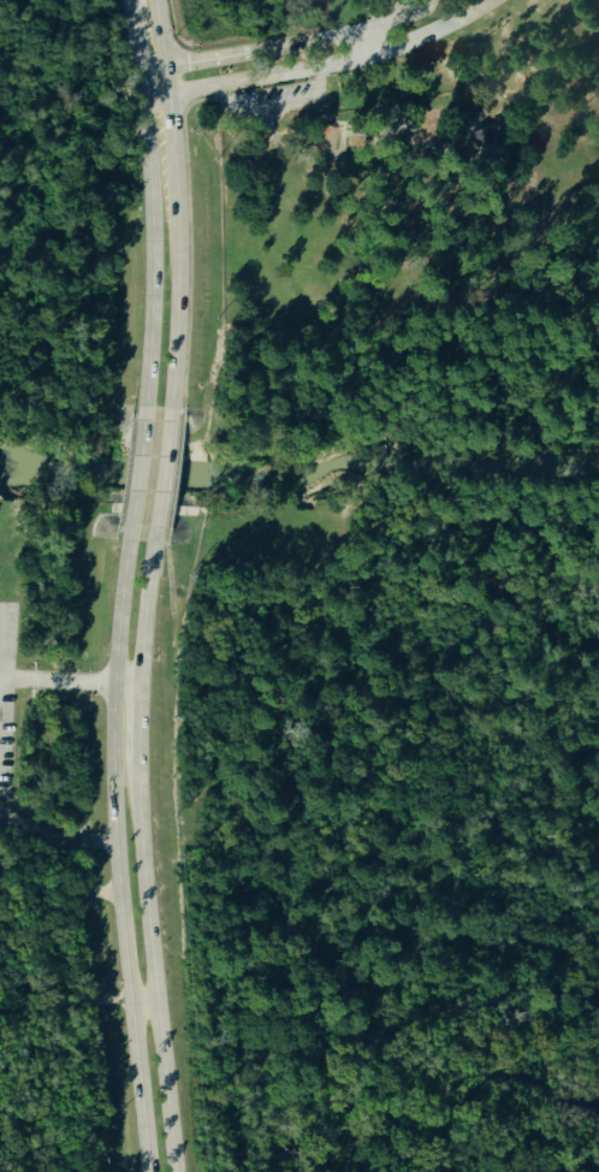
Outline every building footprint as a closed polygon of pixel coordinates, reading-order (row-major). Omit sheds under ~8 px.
[(378,102),(391,100),(395,116),(379,118),(378,102)] [(476,125),(482,123),(490,138),(473,146),(465,130),(476,125)]
